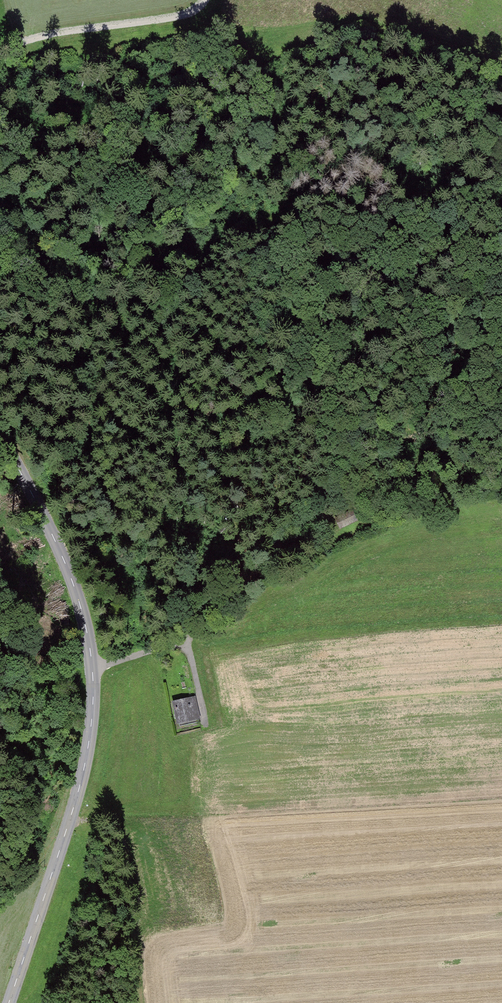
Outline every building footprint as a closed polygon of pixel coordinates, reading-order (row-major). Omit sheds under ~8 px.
[(195,698),(171,703),(178,729),(201,723),(195,698)]
